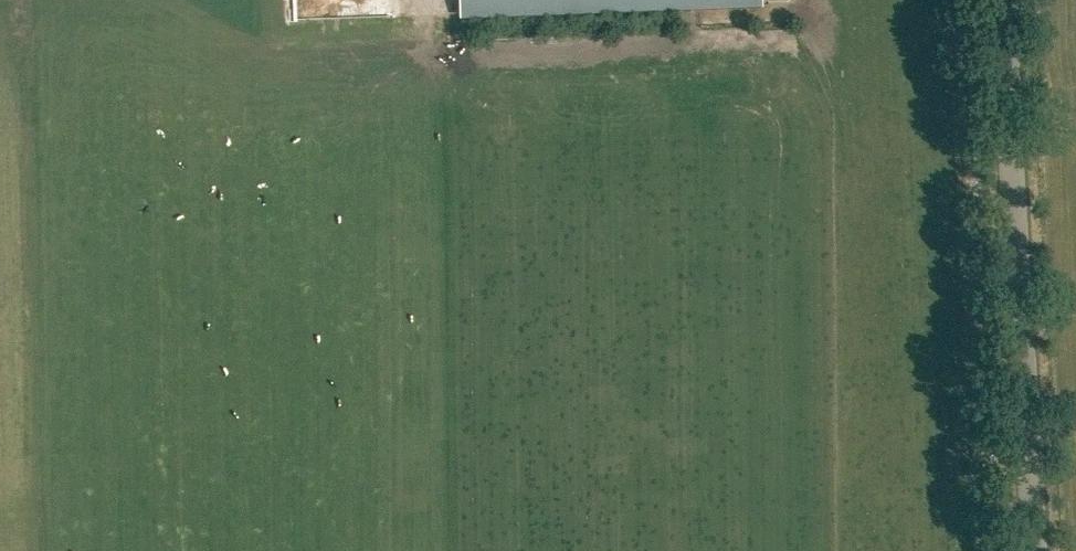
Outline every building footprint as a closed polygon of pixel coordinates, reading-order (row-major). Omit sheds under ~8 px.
[(760,0),(460,0),(461,13),(760,1),(760,0)]
